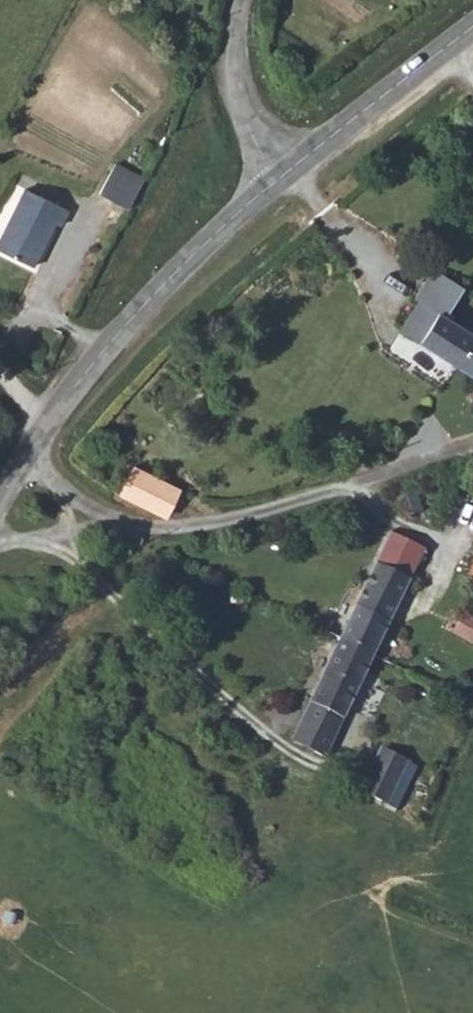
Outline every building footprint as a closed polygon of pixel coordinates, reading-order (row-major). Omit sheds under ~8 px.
[(114,168),(99,198),(129,213),(143,185),(144,182),(114,168)] [(0,238),(0,255),(34,275),(55,234),(60,236),(68,218),(22,193),(0,238)] [(472,377),(472,337),(470,335),(472,330),(472,297),(458,288),(439,317),(444,319),(440,325),(435,322),(431,328),(436,331),(425,348),(472,377)] [(164,517),(167,518),(168,515),(180,492),(174,491),(164,486),(132,469),(117,496),(120,497),(135,505),(164,517)] [(381,643),(423,557),(393,543),(351,629),(353,630),(381,643)] [(468,620),(459,639),(472,645),(472,622),(468,620)] [(333,742),(381,643),(353,630),(351,629),(304,728),(333,742)] [(395,789),(415,746),(390,734),(375,763),(396,773),(390,787),(395,789)] [(390,787),(396,773),(375,763),(369,776),(390,787)]
